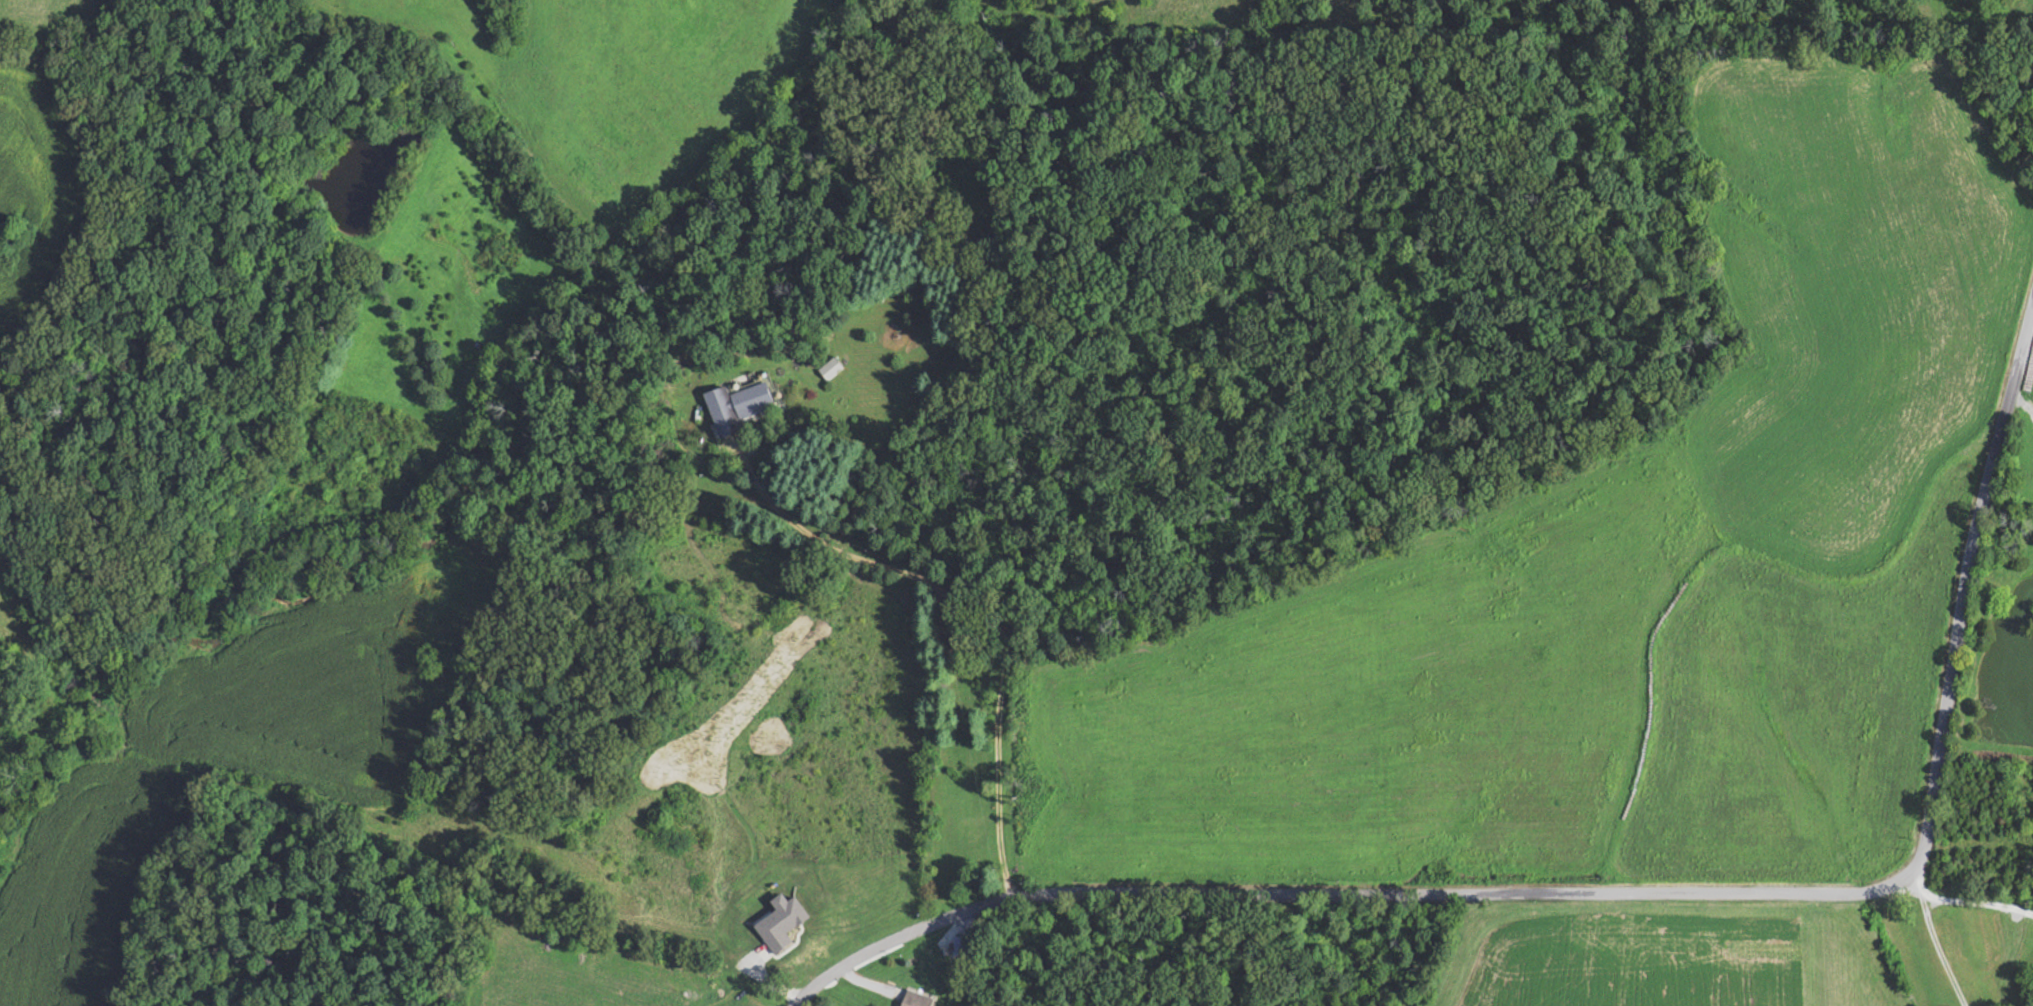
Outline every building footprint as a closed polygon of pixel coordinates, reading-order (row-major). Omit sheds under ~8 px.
[(843,368),(833,356),(817,370),(826,381),(843,368)] [(730,394),(738,419),(777,407),(769,381),(730,394)] [(940,997),(908,989),(904,1005),(937,1005),(940,997)]
